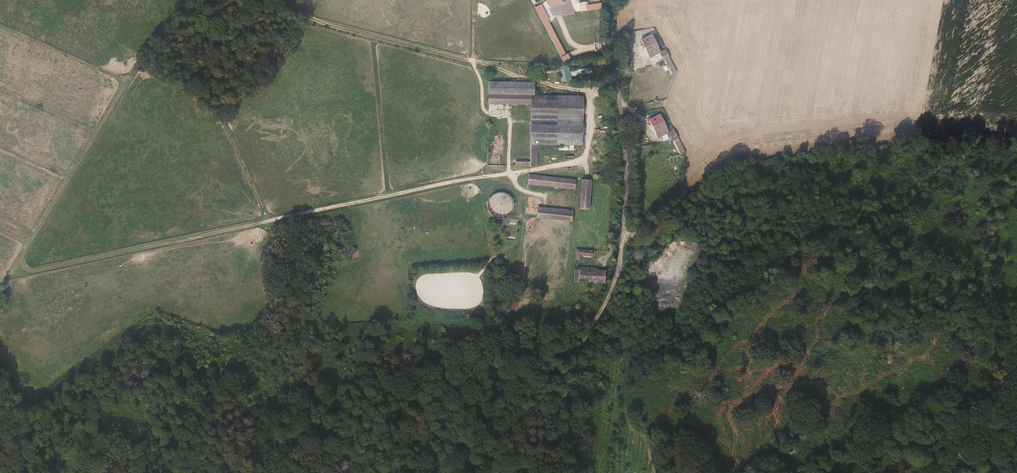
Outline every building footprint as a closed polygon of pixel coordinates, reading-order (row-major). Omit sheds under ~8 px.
[(565,49),(551,23),(539,0),(535,0),(532,2),(542,20),(559,52),(565,49)] [(658,54),(659,53),(651,35),(639,41),(649,59),(658,54)] [(295,40),(291,49),(296,51),(300,42),(295,40)] [(663,63),(668,60),(664,51),(659,53),(658,54),(663,63)] [(535,70),(554,66),(554,61),(534,65),(535,70)] [(562,74),(567,73),(565,64),(558,65),(558,68),(561,68),(562,74)] [(486,99),(527,99),(527,93),(531,93),(531,80),(528,80),(487,88),(486,99)] [(487,80),(487,88),(528,80),(516,81),(487,80)] [(632,86),(635,102),(650,98),(646,82),(632,86)] [(540,117),(552,118),(553,94),(531,93),(527,93),(527,99),(528,99),(543,97),(540,117)] [(552,118),(578,118),(579,94),(553,94),(552,118)] [(527,117),(540,117),(543,97),(528,99),(527,117)] [(670,128),(666,130),(658,114),(648,118),(656,135),(664,131),(668,140),(674,138),(670,128)] [(534,143),(538,143),(540,117),(527,117),(527,143),(534,143)] [(570,143),(577,143),(578,118),(552,118),(540,117),(538,143),(565,143),(570,143)] [(521,163),(533,163),(534,143),(527,143),(526,160),(522,159),(521,163)] [(590,210),(591,179),(581,179),(580,209),(590,210)] [(489,218),(512,218),(512,193),(489,193),(489,218)] [(536,218),(572,221),(573,209),(537,207),(536,218)] [(343,255),(349,259),(356,249),(350,244),(343,255)] [(579,255),(584,255),(585,251),(573,250),(572,259),(579,259),(579,255)] [(595,279),(601,280),(602,268),(594,268),(594,266),(576,265),(575,267),(575,272),(575,279),(584,279),(595,279)]
